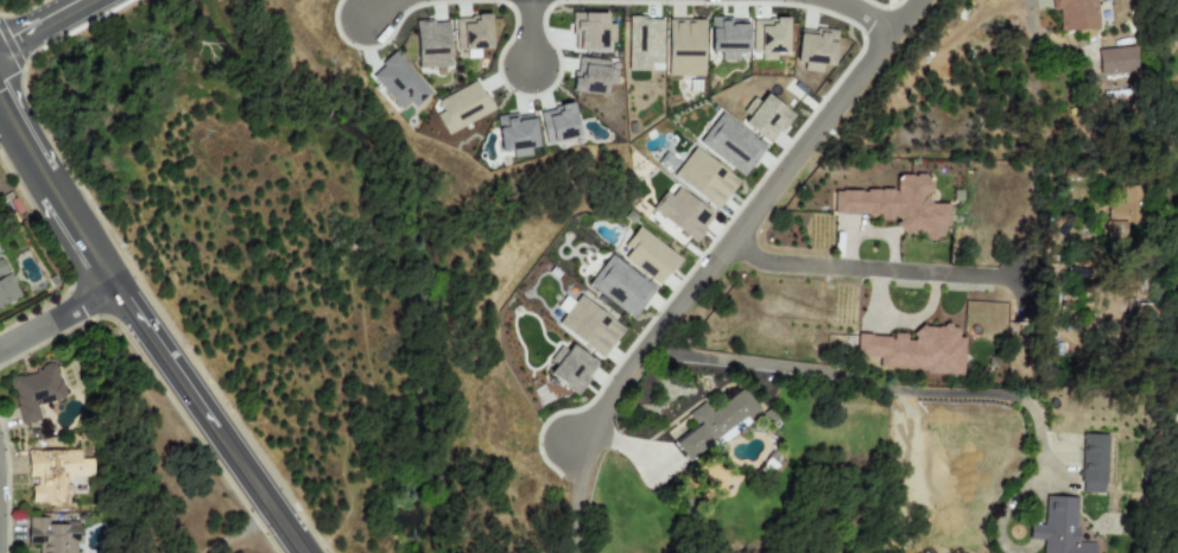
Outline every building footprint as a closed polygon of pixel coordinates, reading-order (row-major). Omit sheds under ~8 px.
[(1051,9),(1057,9),(1058,32),(1097,30),(1096,0),(1050,0),(1051,9)] [(612,24),(606,24),(606,13),(570,13),(570,33),(577,33),(577,52),(613,51),(612,24)] [(454,17),(455,50),(489,49),(489,17),(454,17)] [(650,71),(650,63),(660,64),(661,19),(627,18),(626,71),(650,71)] [(666,76),(702,77),(703,20),(667,19),(666,76)] [(709,57),(736,57),(736,53),(746,53),(747,19),(709,19),(709,57)] [(787,19),(752,19),(750,58),(775,58),(775,52),(786,53),(787,19)] [(448,20),(414,23),(417,68),(449,66),(448,20)] [(836,32),(798,27),(794,62),(831,66),(836,32)] [(1097,49),(1097,74),(1135,72),(1134,47),(1097,49)] [(431,91),(393,52),(368,76),(400,109),(407,103),(413,109),(431,91)] [(609,59),(575,58),(572,93),(606,95),(606,83),(614,83),(615,70),(609,70),(609,59)] [(492,112),(476,81),(435,101),(441,112),(435,114),(444,134),(492,112)] [(792,114),(760,91),(739,122),(771,145),(792,114)] [(545,144),(578,135),(570,103),(537,112),(545,144)] [(697,141),(741,177),(765,147),(721,112),(697,141)] [(496,116),(499,152),(511,151),(511,158),(530,157),(528,148),(534,147),(533,114),(496,116)] [(671,176),(715,210),(736,182),(694,147),(671,176)] [(832,191),(832,217),(897,217),(898,237),(942,237),(942,225),(948,225),(948,204),(929,204),(929,176),(895,177),(895,190),(832,191)] [(1122,203),(1107,203),(1107,237),(1123,237),(1123,224),(1139,224),(1140,186),(1122,186),(1122,203)] [(694,242),(712,216),(676,189),(671,196),(665,192),(651,211),(694,242)] [(679,259),(638,227),(623,244),(629,250),(622,258),(658,286),(679,259)] [(587,284),(631,319),(654,290),(610,255),(587,284)] [(0,258),(0,306),(18,298),(0,258)] [(622,329),(578,295),(556,324),(601,358),(622,329)] [(960,374),(962,328),(914,325),(913,337),(892,336),(892,337),(856,335),(854,356),(878,357),(878,369),(960,374)] [(547,374),(575,395),(597,366),(570,344),(547,374)] [(19,425),(38,421),(36,405),(62,400),(56,367),(7,376),(10,389),(13,389),(19,425)] [(671,443),(683,460),(756,411),(742,389),(710,411),(704,402),(686,414),(695,427),(671,443)] [(1104,494),(1107,434),(1081,434),(1079,492),(1104,494)] [(30,504),(66,504),(66,477),(91,478),(91,459),(78,459),(80,451),(26,450),(26,476),(40,476),(40,487),(31,485),(30,504)] [(1044,496),(1043,526),(1028,526),(1027,540),(1041,540),(1041,552),(1093,552),(1094,544),(1075,542),(1077,497),(1044,496)] [(38,545),(38,552),(76,552),(76,544),(80,544),(81,525),(45,523),(45,517),(27,517),(26,545),(38,545)]
